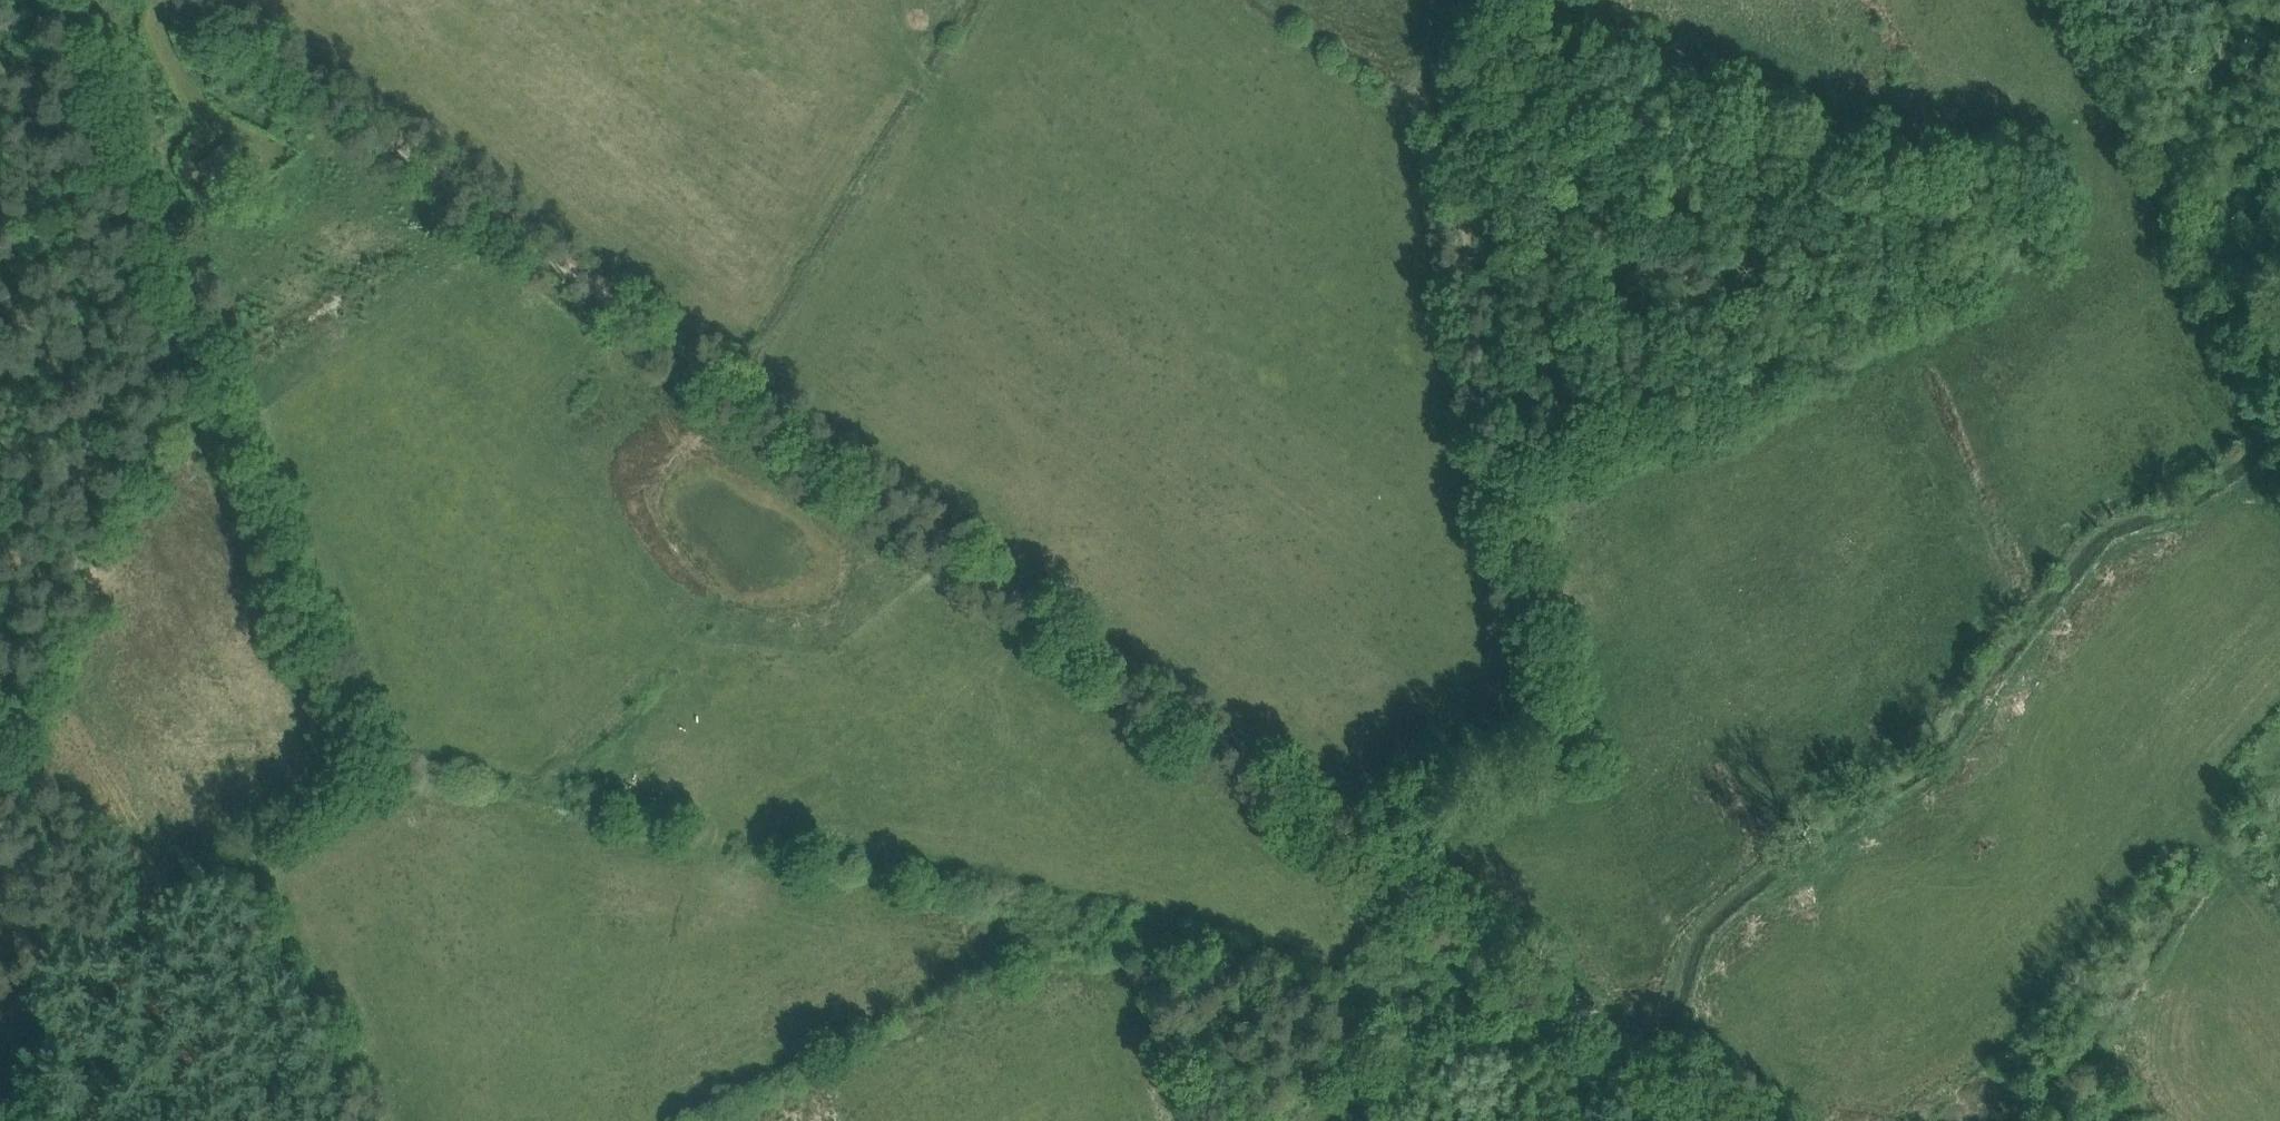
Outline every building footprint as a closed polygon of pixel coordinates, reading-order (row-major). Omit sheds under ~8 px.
[(242,151),(235,142),(230,136),(199,162),(200,163),(211,176),(216,172),(242,151)]
